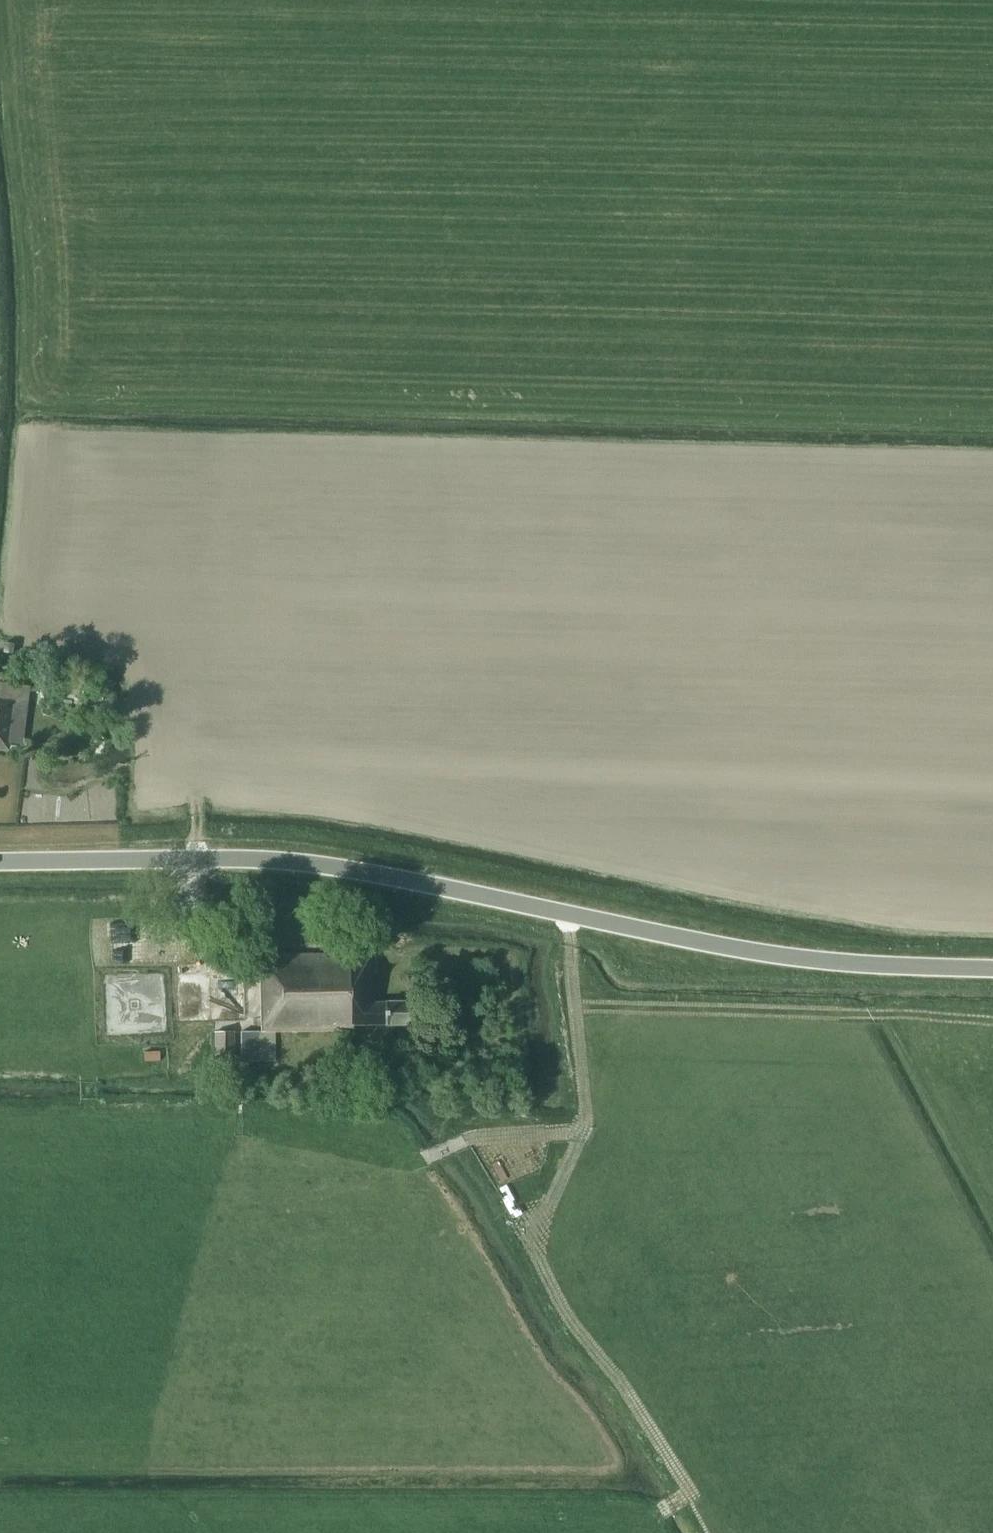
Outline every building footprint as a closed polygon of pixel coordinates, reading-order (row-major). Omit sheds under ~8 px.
[(13,653),(14,644),(5,643),(4,652),(13,653)] [(8,748),(8,742),(11,742),(11,739),(17,740),(19,727),(23,701),(27,702),(29,688),(0,684),(0,747),(8,748)] [(125,966),(127,947),(114,946),(112,964),(125,966)] [(263,1030),(274,1030),(354,1029),(354,1024),(387,1024),(417,1023),(416,1001),(386,1001),(386,1002),(371,1002),(370,954),(265,955),(266,976),(261,976),(263,1030)] [(275,1061),(274,1030),(263,1030),(241,1031),(241,1061),(275,1061)] [(215,1052),(234,1051),(234,1031),(215,1032),(215,1052)] [(144,1051),(145,1061),(160,1061),(160,1051),(144,1051)] [(500,1192),(514,1216),(522,1211),(509,1188),(500,1192)]
